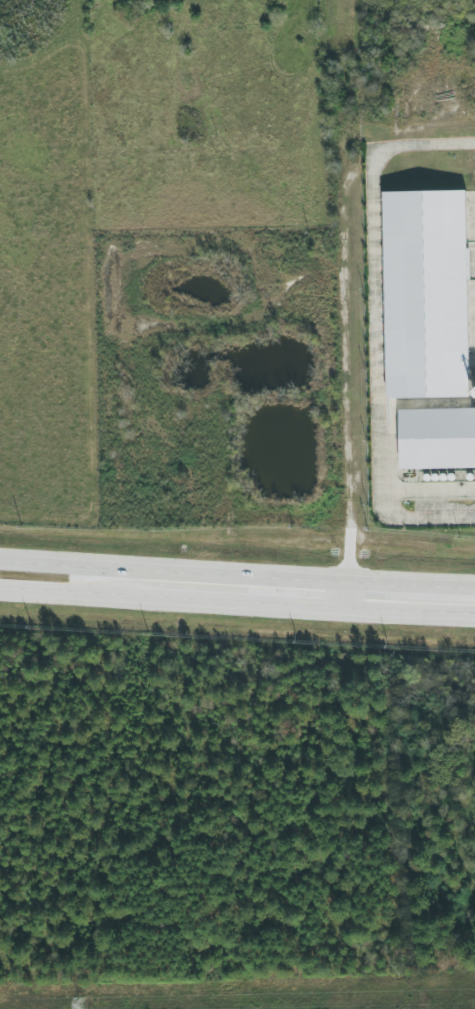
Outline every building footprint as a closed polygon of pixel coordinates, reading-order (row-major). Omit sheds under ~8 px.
[(384,193),(388,399),(471,398),(466,191),(384,193)] [(401,470),(474,469),(474,409),(400,411),(401,470)]
